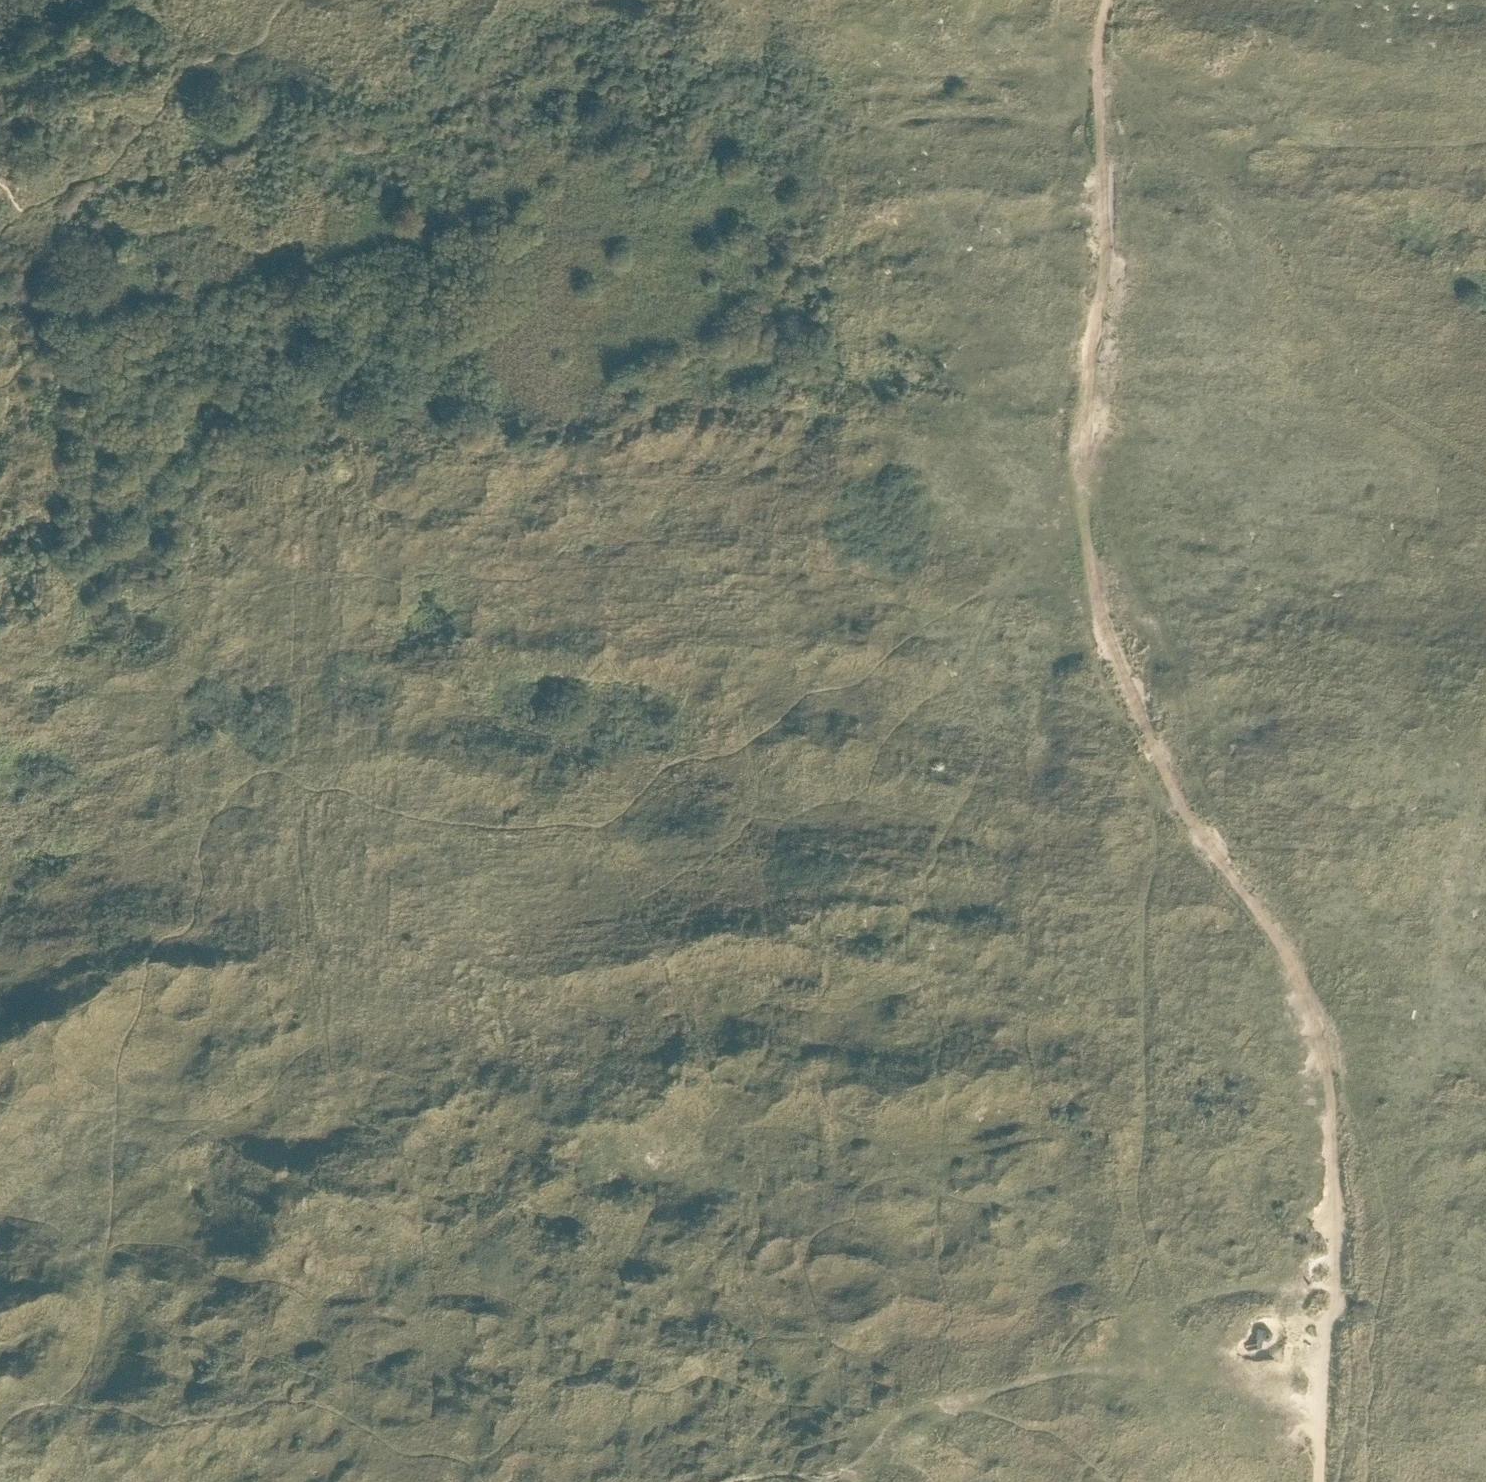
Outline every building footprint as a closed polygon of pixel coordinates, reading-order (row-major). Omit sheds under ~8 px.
[(1262,1330),(1257,1330),(1256,1340),(1250,1343),(1249,1345),(1245,1346),(1247,1353),(1259,1350),(1259,1347),(1261,1342),(1270,1342),(1273,1334),(1270,1330),(1262,1330)]
